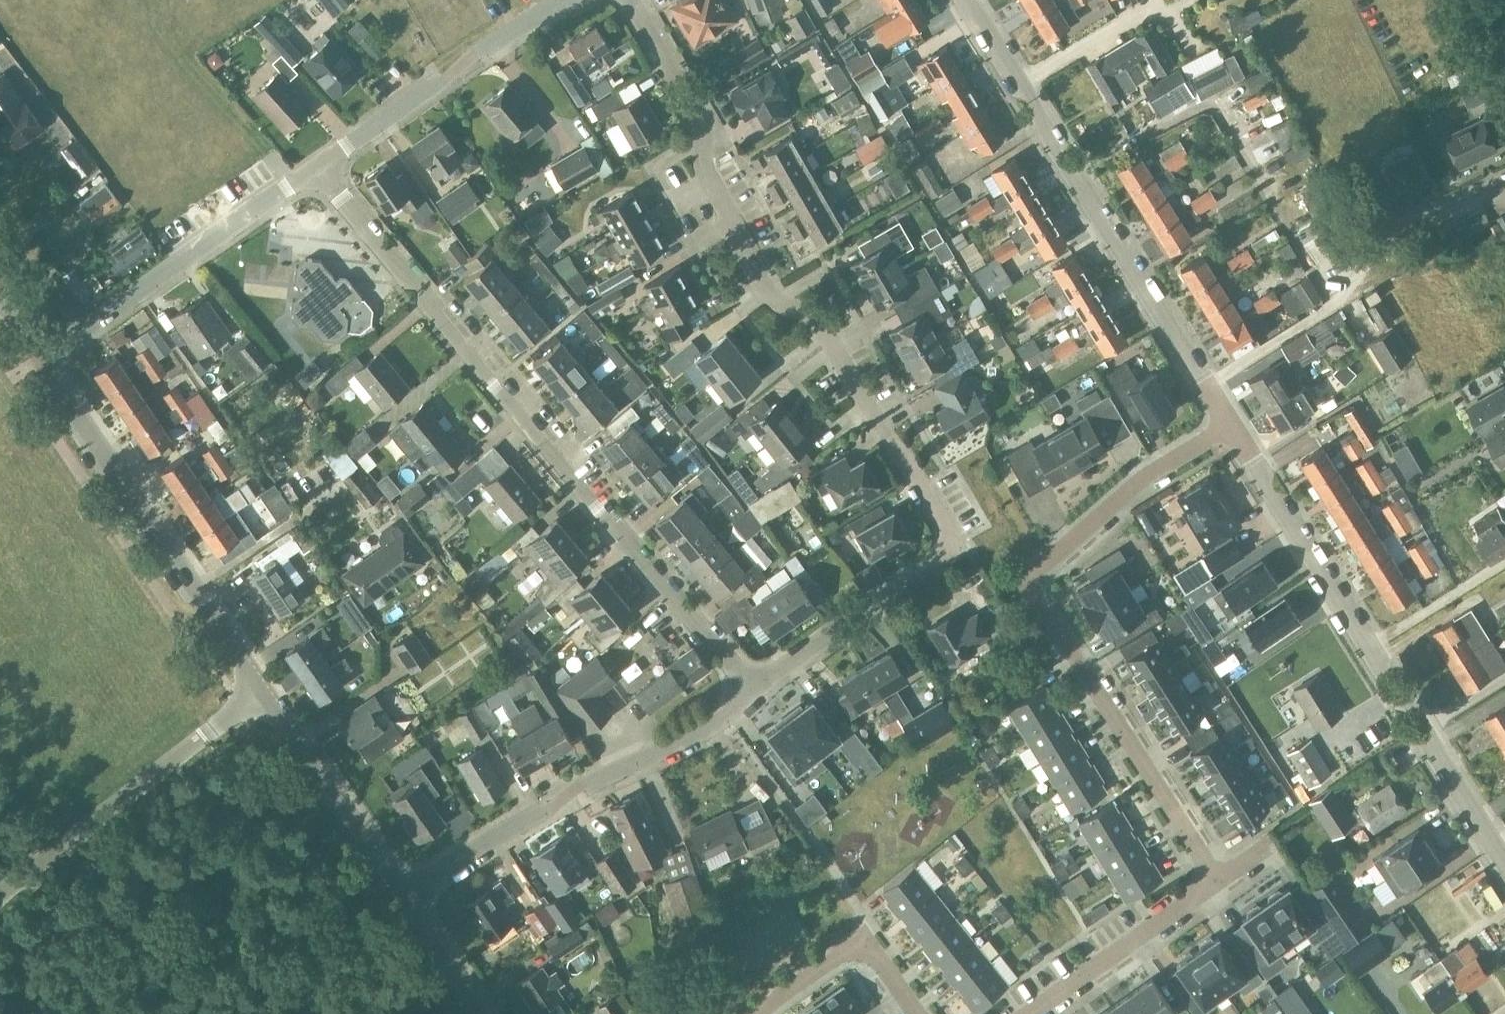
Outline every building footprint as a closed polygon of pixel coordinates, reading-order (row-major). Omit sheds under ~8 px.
[(342,14),(353,2),(351,0),(328,0),(342,14)] [(673,9),(687,32),(686,32),(694,46),(712,36),(710,33),(735,18),(724,0),(688,0),(689,0),(673,9)] [(779,2),(781,2),(780,0),(750,0),(754,11),(755,11),(760,25),(784,17),(779,2)] [(829,0),(814,0),(822,16),(834,9),(829,0)] [(893,11),(911,0),(887,0),(893,11)] [(893,11),(908,35),(930,21),(917,0),(911,0),(893,11)] [(1034,18),(1064,0),(1023,0),(1034,18)] [(1034,18),(1048,40),(1070,26),(1081,19),(1075,9),(1089,0),(1064,0),(1034,18)] [(786,19),(797,39),(799,38),(801,40),(817,31),(814,27),(816,26),(806,8),(786,19)] [(1235,16),(1238,32),(1249,29),(1245,14),(1235,16)] [(825,22),(832,35),(842,30),(834,17),(825,22)] [(361,42),(369,34),(372,31),(361,19),(350,30),(361,42)] [(617,61),(608,48),(610,47),(597,27),(570,45),(589,73),(599,66),(600,68),(603,66),(605,70),(617,61)] [(1126,44),(1138,62),(1147,57),(1158,75),(1175,65),(1153,28),(1126,44)] [(822,32),(777,58),(781,66),(812,49),(823,69),(826,67),(827,68),(835,63),(833,58),(836,57),(822,32)] [(384,51),(369,34),(361,42),(376,58),(384,51)] [(277,48),(293,66),(303,56),(287,38),(277,48)] [(759,38),(733,54),(744,72),(769,56),(759,38)] [(787,46),(783,38),(772,45),(777,52),(787,46)] [(331,39),(305,63),(335,96),(361,73),(331,39)] [(1138,62),(1126,44),(1088,66),(1110,104),(1138,87),(1127,69),(1138,62)] [(293,66),(277,48),(268,56),(273,62),(272,63),(289,81),(299,73),(292,66),(293,66)] [(939,85),(961,71),(947,48),(925,61),(939,85)] [(217,51),(207,59),(215,69),(221,65),(222,57),(217,51)] [(905,56),(859,84),(880,120),(900,107),(889,89),(915,74),(905,56)] [(851,70),(858,82),(879,69),(872,57),(851,70)] [(633,60),(630,70),(639,73),(643,63),(633,60)] [(1224,61),(1190,78),(1201,100),(1235,83),(1224,61)] [(1228,67),(1236,82),(1245,77),(1237,62),(1228,67)] [(592,98),(569,65),(556,73),(579,107),(580,106),(583,110),(589,106),(586,102),(592,98)] [(721,85),(710,68),(698,76),(708,93),(721,85)] [(1175,69),(1142,89),(1158,116),(1191,96),(1175,69)] [(1281,96),(1269,70),(1246,81),(1252,95),(1257,93),(1262,104),(1281,96)] [(770,71),(732,93),(746,118),(757,112),(767,128),(790,115),(780,99),(785,96),(770,71)] [(961,71),(939,85),(953,107),(975,94),(961,71)] [(1447,75),(1450,87),(1464,83),(1461,71),(1447,75)] [(310,109),(279,74),(254,97),(286,131),(310,109)] [(592,87),(600,99),(619,86),(611,74),(592,87)] [(6,154),(44,129),(24,99),(22,101),(5,75),(0,78),(0,146),(6,154)] [(512,139),(538,118),(509,84),(484,106),(512,139)] [(663,129),(643,94),(625,105),(617,91),(591,106),(600,121),(614,113),(625,133),(627,132),(635,146),(663,129)] [(975,94),(953,107),(967,130),(989,117),(975,94)] [(776,170),(805,154),(795,137),(832,115),(826,104),(778,132),(784,142),(766,152),(751,161),(757,170),(771,162),(776,170)] [(898,140),(913,132),(912,130),(921,124),(915,113),(905,119),(904,118),(890,126),(898,140)] [(870,115),(856,123),(866,139),(879,131),(870,115)] [(1004,140),(989,117),(967,130),(982,154),(1004,140)] [(940,118),(913,134),(918,142),(944,126),(940,118)] [(1484,119),(1446,137),(1462,170),(1500,152),(1484,119)] [(439,127),(414,145),(436,177),(459,161),(451,149),(454,147),(439,127)] [(1257,166),(1281,159),(1278,148),(1288,145),(1284,131),(1249,142),(1257,166)] [(583,146),(551,165),(566,191),(599,172),(602,177),(613,171),(593,136),(581,142),(583,146)] [(923,157),(912,138),(899,146),(910,165),(923,157)] [(874,139),(855,150),(863,164),(882,154),(874,139)] [(96,167),(75,140),(62,150),(83,177),(96,167)] [(1162,157),(1147,166),(1140,155),(1118,169),(1131,191),(1153,177),(1153,176),(1168,167),(1189,155),(1180,141),(1160,153),(1162,157)] [(481,164),(473,151),(460,160),(469,173),(481,164)] [(805,154),(776,170),(782,180),(767,188),(771,196),(815,171),(805,154)] [(1192,160),(1189,155),(1168,167),(1172,173),(1192,160)] [(1447,177),(1436,182),(1427,186),(1412,155),(1387,167),(1394,183),(1386,187),(1393,203),(1411,194),(1416,205),(1441,194),(1452,189),(1447,177)] [(993,173),(983,179),(993,197),(1004,190),(1006,193),(1028,180),(1015,158),(993,172),(993,173)] [(944,192),(926,160),(914,167),(933,198),(944,192)] [(401,182),(387,163),(366,178),(387,209),(400,200),(407,210),(428,196),(412,174),(401,182)] [(880,165),(869,171),(874,179),(885,173),(880,165)] [(886,178),(898,198),(912,189),(901,169),(886,178)] [(825,189),(815,171),(771,196),(777,206),(791,197),(796,205),(825,189)] [(1153,177),(1131,191),(1144,211),(1167,198),(1153,177)] [(990,203),(971,215),(975,222),(994,210),(996,214),(1013,204),(1019,214),(1041,200),(1028,180),(1006,193),(990,203)] [(468,181),(437,202),(452,225),(480,206),(477,201),(480,199),(468,181)] [(1167,198),(1144,211),(1157,232),(1215,196),(1214,195),(1225,188),(1221,181),(1210,188),(1210,190),(1191,203),(1194,208),(1188,212),(1181,202),(1173,207),(1167,198)] [(106,184),(81,203),(97,225),(123,206),(106,184)] [(825,189),(796,205),(802,215),(787,223),(792,231),(835,207),(825,189)] [(952,191),(935,201),(944,217),(961,207),(952,191)] [(613,230),(648,209),(643,201),(639,203),(633,192),(602,210),(591,217),(596,225),(606,218),(613,230)] [(1218,202),(1215,196),(1157,232),(1171,253),(1193,239),(1186,228),(1201,218),(1199,214),(1218,202)] [(987,197),(967,209),(971,215),(990,203),(987,197)] [(1012,237),(992,250),(996,257),(1054,221),(1041,200),(1019,214),(1025,225),(1010,234),(1012,237)] [(835,207),(792,231),(797,241),(812,232),(817,242),(846,225),(835,207)] [(537,214),(544,226),(553,218),(547,208),(537,214)] [(648,209),(613,230),(619,239),(607,246),(612,255),(655,230),(648,219),(652,217),(648,209)] [(1456,224),(1464,240),(1492,226),(1497,236),(1503,233),(1504,238),(1504,215),(1498,218),(1499,222),(1492,225),(1484,209),(1456,224)] [(958,212),(948,218),(952,225),(962,218),(958,212)] [(1054,221),(996,257),(1000,264),(1020,252),(1021,254),(1037,244),(1045,257),(1067,243),(1054,221)] [(900,222),(872,238),(878,250),(853,264),(866,287),(901,267),(895,257),(914,246),(907,234),(900,222)] [(549,225),(533,239),(548,257),(564,243),(549,225)] [(1280,236),(1275,229),(1251,244),(1256,251),(1280,236)] [(1321,245),(1338,273),(1363,257),(1346,229),(1321,245)] [(655,230),(612,255),(616,262),(628,255),(634,266),(669,246),(664,238),(661,240),(655,230)] [(115,250),(129,270),(155,251),(141,231),(115,250)] [(53,246),(44,234),(37,239),(45,251),(53,246)] [(969,235),(954,240),(964,272),(980,267),(969,235)] [(94,246),(90,240),(82,245),(87,252),(94,246)] [(442,252),(454,269),(469,258),(457,241),(442,252)] [(522,259),(534,249),(528,241),(515,251),(522,259)] [(1290,261),(1297,256),(1289,243),(1278,250),(1287,265),(1291,263),(1290,261)] [(465,264),(473,273),(465,280),(479,297),(512,270),(489,244),(465,264)] [(598,261),(609,255),(603,245),(595,250),(594,254),(598,261)] [(1248,249),(1228,261),(1236,274),(1256,262),(1248,249)] [(541,274),(549,267),(539,255),(530,262),(541,274)] [(580,272),(570,256),(555,265),(567,280),(580,272)] [(1066,290),(1088,276),(1076,256),(1053,269),(1066,290)] [(1203,256),(1181,270),(1194,291),(1217,277),(1203,256)] [(1000,264),(996,257),(986,262),(987,264),(973,272),(988,299),(1012,284),(1000,264)] [(292,301),(291,316),(300,326),(314,328),(322,338),(336,340),(348,331),(362,333),(372,324),(374,311),(365,299),(362,299),(362,296),(351,282),(337,280),(322,260),(308,259),(297,267),(295,281),(304,292),(292,301)] [(645,287),(652,298),(640,304),(645,312),(688,288),(682,277),(686,275),(681,266),(645,287)] [(906,276),(901,267),(866,287),(879,309),(907,292),(915,305),(939,290),(925,266),(906,276)] [(549,267),(541,274),(551,286),(559,279),(549,267)] [(604,297),(614,292),(613,291),(637,277),(631,267),(598,285),(604,297)] [(517,276),(512,270),(479,297),(493,314),(520,291),(511,281),(517,276)] [(579,295),(589,289),(580,273),(567,280),(579,295)] [(1051,299),(1022,318),(1013,324),(1018,332),(1027,326),(1028,326),(1036,321),(1035,319),(1055,307),(1057,310),(1072,300),(1079,311),(1101,297),(1088,276),(1066,290),(1051,299)] [(1322,298),(1309,276),(1292,288),(1306,309),(1322,298)] [(1217,277),(1194,291),(1207,312),(1230,298),(1217,277)] [(562,284),(555,290),(560,296),(567,290),(562,284)] [(694,299),(688,288),(645,312),(649,320),(661,313),(667,324),(660,328),(670,345),(695,330),(685,314),(702,304),(698,296),(694,299)] [(1371,305),(1382,298),(1376,289),(1365,296),(1371,305)] [(939,290),(915,305),(921,315),(892,332),(900,345),(898,347),(904,357),(937,338),(930,326),(952,313),(939,290)] [(1264,296),(1272,309),(1281,303),(1278,297),(1274,290),(1264,296)] [(520,291),(493,314),(507,330),(539,303),(533,296),(528,300),(520,291)] [(614,292),(604,297),(605,297),(589,306),(597,316),(620,303),(614,292)] [(1022,318),(1051,299),(1047,294),(1026,307),(1029,312),(1022,317),(1022,318)] [(1258,309),(1262,315),(1272,309),(1264,296),(1255,302),(1254,303),(1258,309)] [(1101,297),(1079,311),(1085,322),(1070,331),(1073,335),(1052,348),(1051,345),(1027,359),(1032,367),(1031,368),(1031,369),(1077,341),(1091,332),(1092,332),(1114,318),(1101,297)] [(203,298),(175,318),(201,355),(229,336),(203,298)] [(1230,298),(1207,312),(1220,332),(1243,318),(1235,307),(1230,298)] [(575,299),(568,305),(573,312),(574,313),(581,307),(575,299)] [(1395,322),(1382,301),(1369,309),(1381,330),(1395,322)] [(545,310),(539,303),(507,330),(521,348),(548,325),(540,315),(545,310)] [(1343,310),(1351,328),(1363,322),(1355,304),(1343,310)] [(1243,318),(1220,332),(1234,354),(1271,331),(1258,309),(1243,318)] [(169,311),(159,315),(165,333),(176,330),(169,311)] [(594,340),(603,332),(600,329),(589,316),(586,312),(585,311),(576,319),(594,340)] [(1339,314),(1325,322),(1331,330),(1340,332),(1347,328),(1339,314)] [(971,343),(987,338),(979,315),(963,321),(971,343)] [(1114,318),(1092,332),(1105,354),(1127,340),(1114,318)] [(139,359),(125,368),(118,357),(95,372),(110,394),(132,378),(145,369),(159,359),(173,350),(156,325),(132,342),(140,353),(137,356),(139,359)] [(1413,357),(1395,327),(1369,342),(1387,372),(1413,357)] [(1000,347),(1007,343),(1000,331),(993,335),(1000,347)] [(1282,347),(1291,362),(1316,347),(1307,332),(1282,347)] [(713,380),(744,355),(727,334),(703,354),(693,341),(664,364),(674,377),(696,359),(713,380)] [(944,350),(937,338),(904,357),(910,367),(912,366),(920,380),(945,365),(951,376),(960,370),(961,371),(979,360),(973,349),(966,337),(944,350)] [(249,379),(270,360),(251,338),(230,357),(249,379)] [(610,357),(618,350),(608,338),(600,345),(610,357)] [(575,346),(570,350),(561,340),(534,363),(548,380),(581,352),(575,346)] [(1077,341),(1031,369),(1037,379),(1055,369),(1053,365),(1081,347),(1077,341)] [(319,379),(342,361),(329,344),(306,362),(319,379)] [(618,350),(610,357),(620,369),(628,362),(618,350)] [(587,360),(581,352),(548,380),(562,397),(589,374),(582,365),(587,360)] [(159,359),(145,369),(154,382),(180,365),(171,353),(160,360),(159,359)] [(381,353),(365,366),(357,373),(385,407),(409,387),(381,353)] [(744,355),(713,380),(730,401),(761,376),(744,355)] [(1285,361),(1276,367),(1275,365),(1250,380),(1269,410),(1293,394),(1284,380),(1293,374),(1285,361)] [(1127,362),(1117,369),(1107,375),(1126,406),(1136,400),(1152,426),(1155,423),(1157,426),(1166,420),(1165,417),(1175,411),(1165,394),(1168,392),(1162,383),(1159,384),(1153,373),(1139,382),(1127,362)] [(1345,363),(1336,372),(1347,383),(1356,374),(1345,363)] [(960,370),(951,376),(953,378),(938,387),(949,405),(938,411),(952,436),(989,414),(975,390),(973,391),(962,373),(961,371),(960,370)] [(235,386),(242,380),(235,371),(227,377),(235,386)] [(636,371),(628,378),(638,390),(646,384),(636,371)] [(347,381),(339,372),(328,381),(338,394),(349,384),(347,381)] [(589,374),(562,397),(576,413),(608,386),(602,379),(597,383),(589,374)] [(132,378),(110,394),(123,413),(145,398),(132,378)] [(608,386),(576,413),(590,430),(618,408),(609,397),(614,393),(608,386)] [(1293,394),(1269,410),(1281,430),(1319,406),(1306,386),(1293,394)] [(173,409),(187,400),(179,387),(165,396),(173,409)] [(648,387),(632,400),(642,411),(657,399),(648,387)] [(1504,466),(1504,388),(1504,387),(1470,408),(1486,436),(1489,441),(1504,466)] [(692,423),(720,403),(712,391),(684,412),(692,423)] [(327,402),(319,392),(310,400),(318,410),(327,402)] [(173,409),(165,414),(136,433),(151,455),(173,440),(166,430),(181,420),(183,422),(197,413),(195,412),(207,404),(200,393),(188,401),(187,400),(173,409)] [(1061,433),(1081,467),(1107,452),(1095,431),(1122,415),(1110,394),(1082,411),(1086,418),(1061,433)] [(145,398),(123,413),(136,433),(165,414),(160,406),(153,410),(145,398)] [(767,445),(796,421),(780,401),(755,421),(747,411),(725,428),(734,439),(743,432),(747,438),(755,431),(767,445)] [(722,404),(691,428),(702,442),(733,418),(722,404)] [(425,451),(447,433),(424,405),(402,423),(390,433),(409,457),(422,446),(425,451)] [(644,420),(640,416),(634,407),(609,429),(615,436),(603,446),(620,467),(648,443),(640,433),(645,429),(640,423),(644,420)] [(667,427),(676,420),(668,409),(658,417),(667,427)] [(1377,442),(1359,414),(1349,420),(1367,449),(1377,442)] [(193,450),(206,433),(220,443),(228,432),(208,418),(187,446),(193,450)] [(682,427),(676,420),(667,427),(673,434),(682,427)] [(796,421),(767,445),(777,458),(768,466),(770,469),(754,482),(762,492),(787,477),(797,470),(790,460),(813,441),(796,421)] [(346,444),(358,459),(378,443),(366,428),(346,444)] [(422,446),(409,457),(412,460),(405,466),(410,472),(430,456),(441,470),(444,473),(465,455),(447,433),(425,451),(422,446)] [(714,433),(707,444),(719,452),(726,441),(714,433)] [(1081,467),(1061,433),(1036,448),(1031,441),(1006,456),(1018,477),(1043,462),(1055,483),(1081,467)] [(1354,459),(1365,452),(1353,433),(1341,441),(1354,459)] [(690,436),(681,443),(688,452),(698,445),(690,436)] [(654,450),(648,443),(620,467),(634,484),(662,460),(662,459),(666,456),(658,446),(654,450)] [(366,512),(381,501),(339,444),(325,455),(366,512)] [(1421,471),(1406,444),(1391,452),(1406,480),(1421,471)] [(216,445),(203,454),(212,467),(225,458),(216,445)] [(698,445),(688,452),(688,453),(702,471),(711,464),(698,445)] [(494,446),(451,482),(452,482),(443,490),(464,516),(474,508),(464,496),(482,480),(515,520),(539,499),(511,466),(494,446)] [(1315,483),(1337,469),(1324,448),(1302,462),(1315,483)] [(226,455),(234,470),(244,465),(236,450),(226,455)] [(184,456),(162,471),(175,491),(209,469),(202,459),(191,466),(184,456)] [(209,469),(175,491),(189,512),(212,497),(205,486),(219,477),(221,481),(234,472),(225,458),(212,467),(209,469)] [(1365,481),(1378,472),(1370,458),(1356,467),(1365,481)] [(883,492),(864,459),(843,471),(837,460),(811,475),(822,495),(833,489),(842,504),(863,491),(868,500),(883,492)] [(662,460),(634,484),(650,502),(678,478),(662,460)] [(1378,472),(1365,481),(1373,495),(1387,487),(1386,484),(1396,478),(1390,467),(1379,474),(1378,472)] [(738,469),(728,477),(747,504),(758,496),(738,469)] [(1337,469),(1315,483),(1327,503),(1350,489),(1337,469)] [(444,473),(441,470),(423,486),(420,482),(397,502),(409,516),(431,498),(432,499),(443,490),(452,482),(451,482),(444,473)] [(1221,492),(1218,494),(1208,479),(1179,497),(1187,510),(1184,512),(1205,547),(1241,525),(1221,492)] [(722,480),(711,489),(721,501),(732,492),(722,480)] [(212,497),(189,512),(203,532),(239,508),(257,496),(248,482),(226,497),(221,491),(212,497)] [(1359,483),(1350,489),(1327,503),(1341,524),(1363,510),(1356,499),(1365,494),(1359,483)] [(732,492),(721,501),(717,504),(728,519),(735,514),(734,514),(744,507),(738,501),(732,492)] [(753,512),(762,523),(776,515),(764,495),(748,505),(750,508),(753,512)] [(1390,522),(1404,513),(1413,508),(1406,498),(1398,503),(1396,500),(1382,509),(1390,522)] [(697,503),(691,507),(684,499),(656,522),(672,541),(700,518),(700,517),(705,513),(697,503)] [(239,508),(203,532),(217,553),(221,551),(227,561),(260,539),(239,508)] [(1150,508),(1136,517),(1149,538),(1163,529),(1150,508)] [(1413,508),(1404,513),(1413,527),(1421,522),(1413,508)] [(1500,508),(1476,524),(1485,538),(1479,542),(1493,564),(1504,556),(1504,516),(1500,508)] [(1363,510),(1341,524),(1354,545),(1387,524),(1380,513),(1369,520),(1363,510)] [(858,533),(871,556),(886,548),(891,556),(912,544),(894,511),(873,523),(867,512),(845,525),(852,536),(858,533)] [(753,512),(741,522),(753,536),(765,526),(762,523),(753,512)] [(1404,513),(1390,522),(1397,533),(1388,539),(1394,548),(1404,542),(1400,535),(1413,527),(1404,513)] [(707,526),(700,518),(672,541),(687,559),(719,532),(720,531),(711,521),(707,526)] [(540,565),(572,538),(557,520),(537,537),(529,527),(509,543),(500,550),(509,561),(518,554),(524,561),(531,554),(540,565)] [(290,532),(294,537),(264,558),(271,567),(255,578),(281,615),(304,599),(279,563),(301,548),(303,552),(317,543),(303,523),(290,532)] [(1387,525),(1387,524),(1354,545),(1367,566),(1389,552),(1382,540),(1394,533),(1388,524),(1387,525)] [(380,540),(386,548),(374,556),(346,576),(365,604),(384,591),(383,590),(388,586),(386,583),(409,567),(407,565),(420,556),(403,533),(402,534),(396,526),(393,525),(382,533),(380,540)] [(827,534),(833,545),(839,542),(841,534),(838,528),(827,534)] [(728,542),(719,532),(687,559),(703,578),(731,554),(730,554),(723,545),(728,542)] [(1417,564),(1436,552),(1438,551),(1430,537),(1422,542),(1422,541),(1408,550),(1417,564)] [(572,538),(540,565),(549,576),(541,582),(535,593),(545,605),(546,606),(555,598),(575,582),(568,574),(588,557),(572,538)] [(1164,538),(1156,542),(1166,561),(1174,556),(1164,538)] [(1233,539),(1204,557),(1215,574),(1244,556),(1233,539)] [(739,546),(730,554),(731,554),(703,578),(718,596),(725,590),(734,602),(745,593),(744,593),(766,575),(739,546)] [(1090,615),(1131,590),(1123,578),(1134,572),(1120,549),(1086,571),(1093,567),(1100,578),(1078,591),(1085,602),(1083,603),(1090,615)] [(1389,552),(1367,566),(1380,586),(1402,572),(1411,567),(1405,557),(1396,563),(1389,552)] [(1445,565),(1436,552),(1417,564),(1426,578),(1445,565)] [(785,563),(795,577),(775,591),(795,620),(817,605),(807,591),(816,585),(796,555),(785,563)] [(1197,557),(1171,572),(1181,589),(1207,574),(1197,557)] [(1222,588),(1212,595),(1226,616),(1219,621),(1225,630),(1253,611),(1248,604),(1262,594),(1277,584),(1269,573),(1261,561),(1222,588)] [(471,571),(479,583),(489,577),(482,564),(471,571)] [(1416,594),(1402,572),(1380,586),(1394,608),(1416,594)] [(471,594),(481,587),(471,574),(462,581),(471,594)] [(582,590),(575,582),(555,598),(568,615),(576,608),(585,619),(617,592),(602,574),(582,590)] [(475,599),(484,610),(495,601),(486,590),(475,599)] [(1138,602),(1131,590),(1090,615),(1097,626),(1099,625),(1106,636),(1127,623),(1134,635),(1162,617),(1148,595),(1138,602)] [(753,606),(745,593),(734,602),(749,622),(759,615),(773,635),(795,620),(775,591),(753,606)] [(632,611),(617,592),(585,619),(594,629),(586,636),(600,652),(620,636),(612,627),(632,611)] [(349,619),(362,610),(351,595),(338,604),(349,619)] [(1214,637),(1213,637),(1213,638),(1220,647),(1242,633),(1240,630),(1246,627),(1261,648),(1301,622),(1285,598),(1257,617),(1253,611),(1225,630),(1214,637)] [(546,606),(545,605),(526,621),(535,632),(545,624),(543,622),(547,618),(549,620),(554,616),(546,606)] [(1473,608),(1456,619),(1433,633),(1452,663),(1492,639),(1473,608)] [(955,613),(929,629),(951,665),(977,649),(974,645),(990,635),(978,614),(961,624),(955,613)] [(517,630),(516,629),(509,621),(506,618),(496,627),(506,639),(517,630)] [(1199,619),(1189,626),(1202,646),(1203,646),(1202,645),(1212,639),(1199,619)] [(309,636),(310,637),(287,654),(303,677),(327,660),(319,649),(333,639),(323,626),(309,636)] [(522,628),(508,640),(527,664),(542,652),(522,628)] [(1134,639),(1142,650),(1158,640),(1151,629),(1134,639)] [(643,630),(629,641),(642,658),(656,648),(643,630)] [(365,636),(373,646),(379,641),(371,631),(365,636)] [(662,646),(669,641),(661,632),(655,637),(662,646)] [(433,658),(415,633),(393,648),(411,674),(433,658)] [(1492,639),(1452,663),(1471,693),(1504,671),(1504,659),(1492,639)] [(1168,654),(1158,640),(1142,650),(1126,660),(1138,679),(1170,659),(1173,663),(1182,658),(1176,649),(1168,654)] [(1185,643),(1176,649),(1182,658),(1191,652),(1185,643)] [(669,671),(684,688),(709,670),(694,649),(667,668),(669,671)] [(891,652),(867,667),(883,694),(885,698),(891,708),(897,718),(909,710),(895,687),(907,680),(891,652)] [(558,687),(555,689),(588,733),(613,714),(599,695),(617,682),(598,657),(570,678),(558,687)] [(332,667),(327,660),(303,677),(320,701),(344,684),(339,678),(353,669),(345,658),(332,667)] [(1173,663),(1170,659),(1138,679),(1150,698),(1182,677),(1173,663)] [(568,711),(540,667),(527,675),(555,719),(558,717),(568,711)] [(883,694),(867,667),(843,681),(850,693),(840,699),(852,719),(862,713),(859,708),(872,701),(874,705),(885,698),(883,694)] [(558,687),(570,678),(562,669),(550,678),(558,687)] [(684,688),(669,671),(638,694),(651,713),(684,689),(684,688)] [(1319,729),(1342,714),(1318,676),(1295,690),(1319,729)] [(1182,677),(1150,698),(1161,716),(1194,695),(1196,699),(1205,694),(1200,685),(1191,691),(1182,677)] [(1214,688),(1209,680),(1200,685),(1205,694),(1214,688)] [(1045,687),(1010,709),(1026,735),(1061,713),(1060,713),(1058,715),(1053,706),(1055,705),(1045,687)] [(1196,699),(1194,695),(1161,716),(1173,735),(1206,714),(1196,699)] [(354,741),(380,722),(377,717),(386,710),(377,697),(353,713),(355,716),(342,724),(354,741)] [(488,730),(499,723),(485,700),(474,707),(488,730)] [(1223,719),(1235,711),(1228,700),(1216,708),(1223,719)] [(549,759),(574,744),(558,717),(555,719),(546,724),(534,703),(521,711),(549,759)] [(918,748),(957,725),(944,703),(905,727),(918,748)] [(790,718),(819,756),(841,739),(816,704),(806,712),(803,708),(790,718)] [(897,718),(891,708),(880,715),(892,738),(902,750),(912,742),(904,729),(898,719),(897,718)] [(1487,719),(1504,748),(1504,708),(1487,719)] [(475,741),(487,735),(472,709),(444,726),(449,734),(450,734),(455,743),(471,734),(475,741)] [(523,734),(508,743),(525,773),(549,759),(521,711),(516,715),(512,717),(523,734)] [(1061,713),(1026,735),(1042,761),(1076,739),(1074,740),(1069,732),(1071,730),(1061,713)] [(772,754),(796,786),(804,780),(798,771),(819,756),(790,718),(778,728),(781,731),(771,738),(779,749),(772,754)] [(384,727),(380,722),(354,741),(369,761),(404,738),(392,721),(384,727)] [(609,729),(589,735),(592,745),(612,739),(609,729)] [(1223,734),(1191,755),(1203,774),(1235,753),(1238,757),(1247,752),(1241,743),(1233,749),(1223,734)] [(1250,738),(1241,743),(1247,752),(1255,746),(1250,738)] [(1087,756),(1076,739),(1042,761),(1058,787),(1092,765),(1092,764),(1089,766),(1084,757),(1087,756)] [(1310,789),(1333,775),(1312,740),(1288,754),(1310,789)] [(1030,744),(1017,749),(1024,769),(1038,764),(1030,744)] [(866,745),(855,753),(872,776),(883,767),(866,745)] [(992,746),(981,753),(985,760),(991,757),(996,754),(992,746)] [(473,782),(484,802),(506,789),(482,749),(459,763),(471,783),(473,782)] [(1238,757),(1235,753),(1203,774),(1215,792),(1247,771),(1238,757)] [(996,754),(991,757),(985,760),(990,768),(1001,761),(996,754)] [(399,778),(411,769),(405,760),(393,768),(399,778)] [(1102,782),(1092,765),(1058,787),(1074,813),(1106,793),(1100,783),(1102,782)] [(410,776),(417,786),(396,801),(413,825),(409,827),(420,842),(446,823),(430,801),(440,794),(421,768),(410,776)] [(1265,780),(1256,785),(1247,771),(1215,792),(1226,810),(1259,790),(1261,794),(1270,788),(1265,780)] [(1273,774),(1265,780),(1270,788),(1279,782),(1273,774)] [(838,780),(824,782),(826,796),(839,794),(838,780)] [(1355,822),(1364,817),(1375,833),(1407,811),(1390,786),(1358,808),(1358,809),(1350,814),(1333,788),(1309,804),(1332,840),(1357,824),(1355,822)] [(1261,794),(1259,790),(1226,810),(1238,829),(1271,808),(1261,794)] [(808,824),(827,810),(814,793),(795,807),(808,824)] [(656,873),(651,860),(667,852),(658,835),(655,836),(635,796),(611,808),(619,824),(616,826),(637,867),(642,879),(656,873)] [(733,803),(741,826),(763,819),(756,796),(733,803)] [(1028,805),(1023,797),(1012,804),(1017,812),(1028,805)] [(1028,805),(1017,812),(1021,819),(1032,812),(1028,805)] [(1113,805),(1081,824),(1097,850),(1129,830),(1131,829),(1120,811),(1118,813),(1113,805)] [(745,839),(732,812),(692,831),(704,857),(726,847),(732,860),(749,851),(744,839),(745,839)] [(1071,821),(1051,827),(1058,848),(1078,841),(1071,821)] [(786,851),(782,843),(774,824),(746,837),(755,856),(769,850),(774,862),(787,856),(790,864),(803,859),(800,845),(786,851)] [(1034,843),(1045,836),(1037,824),(1026,831),(1034,843)] [(1129,830),(1097,850),(1112,875),(1144,856),(1147,854),(1136,837),(1133,838),(1129,830)] [(1423,834),(1421,831),(1375,862),(1386,879),(1432,848),(1430,845),(1433,843),(1426,832),(1423,834)] [(924,858),(928,862),(934,859),(950,847),(953,851),(960,846),(952,835),(924,858)] [(558,892),(587,873),(563,837),(534,856),(558,892)] [(1434,851),(1432,848),(1386,879),(1398,896),(1444,866),(1442,862),(1445,860),(1437,849),(1434,851)] [(596,864),(619,897),(638,885),(615,851),(596,864)] [(964,855),(954,863),(959,870),(969,862),(964,855)] [(1144,856),(1112,875),(1128,901),(1162,880),(1152,862),(1149,864),(1144,856)] [(1062,860),(1051,867),(1055,874),(1066,868),(1062,860)] [(975,869),(969,862),(959,870),(965,877),(975,869)] [(1066,868),(1071,875),(1079,870),(1074,863),(1066,868)] [(495,866),(493,874),(504,878),(507,869),(495,866)] [(901,916),(933,891),(914,867),(885,891),(892,900),(890,901),(901,916)] [(1071,875),(1066,868),(1055,874),(1060,882),(1071,875)] [(696,872),(664,883),(684,943),(685,942),(690,958),(700,955),(696,940),(717,933),(696,872)] [(1336,872),(1309,890),(1328,918),(1355,900),(1336,872)] [(1402,908),(1410,919),(1461,884),(1453,872),(1402,908)] [(1071,898),(1071,899),(1081,892),(1072,879),(1062,885),(1071,898)] [(1270,902),(1266,905),(1291,942),(1306,932),(1314,944),(1333,931),(1313,902),(1303,909),(1289,888),(1283,892),(1279,890),(1269,897),(1270,902)] [(466,908),(488,941),(514,924),(491,891),(466,908)] [(920,940),(952,915),(933,891),(901,916),(902,917),(904,915),(910,923),(908,925),(920,940)] [(565,930),(580,919),(563,894),(548,905),(565,930)] [(1355,900),(1328,918),(1347,947),(1374,928),(1355,900)] [(1007,909),(1002,902),(992,910),(997,917),(1002,913),(1007,909)] [(597,913),(604,925),(618,916),(611,904),(597,913)] [(527,917),(540,936),(558,924),(544,905),(527,917)] [(1291,942),(1266,905),(1262,907),(1258,905),(1248,912),(1248,917),(1243,921),(1257,941),(1246,949),(1266,977),(1286,964),(1277,952),(1291,942)] [(1440,947),(1461,934),(1446,911),(1444,913),(1440,907),(1414,924),(1438,962),(1441,960),(1464,994),(1489,976),(1477,958),(1480,956),(1470,941),(1456,951),(1455,949),(1445,955),(1440,947)] [(1007,909),(1002,913),(997,917),(1002,923),(1012,915),(1007,909)] [(1093,911),(1083,918),(1087,926),(1098,919),(1093,911)] [(942,962),(971,939),(952,915),(920,940),(921,941),(924,938),(930,946),(928,947),(940,964),(942,962)] [(545,943),(556,959),(585,938),(586,939),(596,932),(588,921),(561,940),(557,935),(545,943)] [(901,929),(892,943),(901,949),(910,935),(901,929)] [(1390,953),(1376,932),(1345,954),(1360,975),(1390,953)] [(1198,952),(1225,991),(1237,983),(1244,992),(1263,979),(1244,954),(1235,961),(1219,938),(1214,941),(1211,937),(1199,945),(1202,949),(1198,952)] [(1094,938),(1082,941),(1086,958),(1098,955),(1094,938)] [(961,987),(990,962),(971,939),(942,962),(947,970),(945,972),(958,987),(960,986),(961,987)] [(1030,957),(1035,964),(1045,956),(1040,949),(1030,957)] [(1198,952),(1193,956),(1190,952),(1179,960),(1181,964),(1177,967),(1191,987),(1181,994),(1195,1013),(1214,1013),(1220,1010),(1213,1000),(1225,991),(1198,952)] [(1047,963),(1060,981),(1068,975),(1055,957),(1047,963)] [(1334,959),(1315,972),(1326,988),(1345,975),(1334,959)] [(1441,960),(1438,962),(1412,980),(1423,996),(1426,994),(1438,1011),(1464,994),(1441,960)] [(1009,986),(990,962),(961,987),(967,993),(965,995),(977,1011),(1009,986)] [(613,964),(600,970),(608,986),(621,979),(613,964)] [(549,977),(543,968),(519,984),(539,1013),(565,1013),(571,1010),(557,989),(565,984),(556,972),(549,977)] [(1147,1013),(1176,1013),(1177,1013),(1153,979),(1133,993),(1147,1013)] [(602,984),(598,993),(609,997),(613,988),(602,984)] [(862,1013),(860,1011),(862,1009),(856,999),(853,1001),(844,988),(806,1013),(862,1013)] [(1113,1007),(1118,1013),(1147,1013),(1133,993),(1113,1007)] [(603,1013),(624,1013),(614,999),(600,1008),(603,1013)] [(1273,1000),(1254,1013),(1284,1013),(1273,1000)] [(1349,1013),(1366,1013),(1356,1002),(1346,1010),(1349,1013)]
